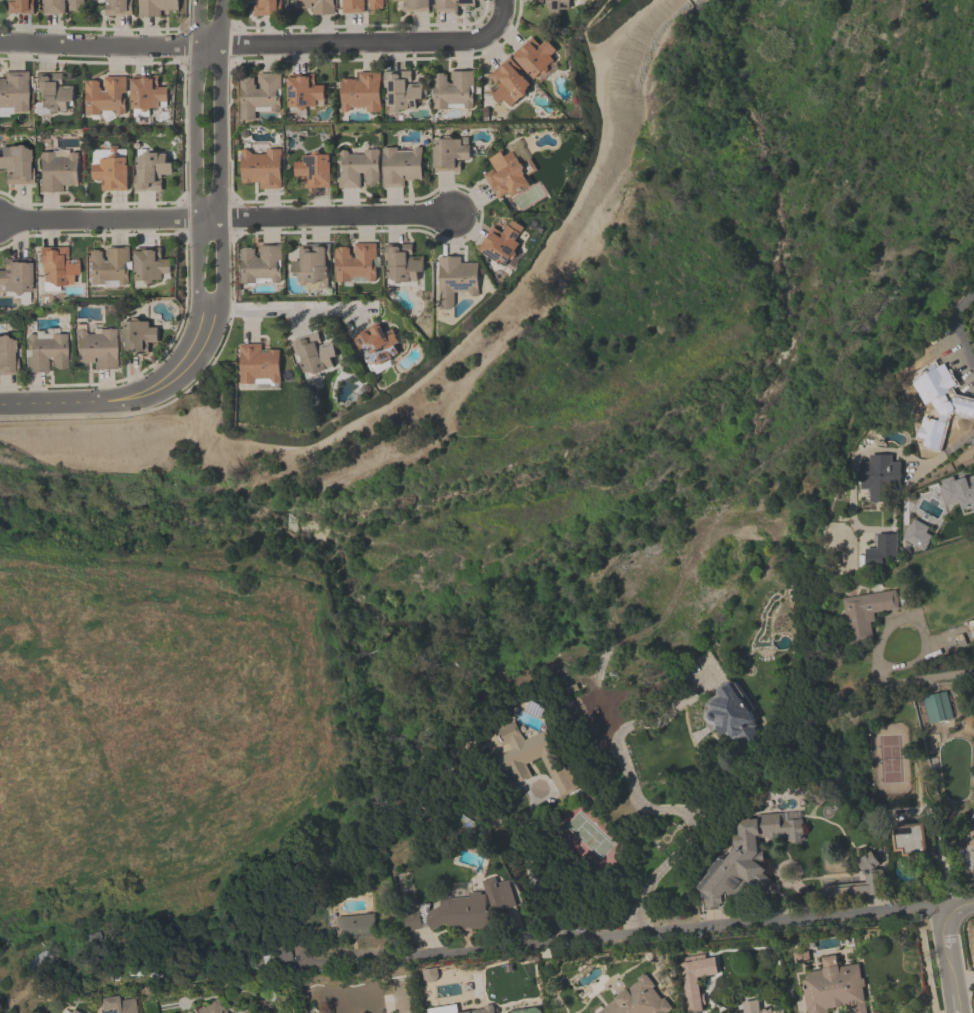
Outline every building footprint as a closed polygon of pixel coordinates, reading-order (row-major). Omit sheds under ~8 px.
[(10,1),(0,1),(0,0),(33,0),(33,13),(5,13),(5,2),(10,2),(10,1)] [(43,14),(42,0),(64,0),(64,1),(64,14),(43,14)] [(67,3),(67,0),(83,0),(83,9),(80,9),(80,11),(72,11),(72,9),(69,9),(69,3),(67,3)] [(104,2),(104,0),(131,0),(131,14),(104,15),(103,4),(108,3),(108,1),(104,2)] [(138,7),(138,0),(177,0),(177,9),(159,10),(159,16),(138,16),(137,7),(138,7)] [(253,2),(253,0),(280,0),(281,10),(277,10),(277,15),(253,15),(253,4),(258,4),(258,2),(253,2)] [(294,8),(294,0),(333,0),(333,4),(334,4),(334,14),(325,14),(325,15),(321,15),(321,14),(312,14),(311,8),(294,8)] [(341,12),(341,0),(363,0),(363,12),(341,12)] [(366,1),(366,0),(382,0),(382,8),(378,8),(378,9),(370,9),(370,8),(368,8),(368,1),(366,1)] [(407,1),(407,0),(429,0),(429,7),(427,7),(428,11),(402,12),(402,1),(407,1)] [(434,12),(434,0),(474,0),(474,5),(457,5),(457,12),(434,12)] [(544,4),(544,0),(569,0),(569,2),(568,2),(569,10),(559,10),(559,16),(548,16),(547,4),(544,4)] [(512,58),(513,57),(511,54),(530,37),(538,45),(545,39),(555,50),(549,56),(553,60),(552,61),(557,66),(550,72),(549,71),(544,75),(545,76),(538,82),(535,78),(533,80),(512,58)] [(521,98),(515,102),(509,106),(503,99),(499,103),(488,92),(500,81),(499,80),(495,84),(488,75),(508,56),(519,69),(516,72),(520,77),(521,76),(529,85),(526,87),(527,89),(524,91),(526,93),(525,93),(525,96),(522,98),(521,98)] [(463,106),(463,104),(448,104),(448,109),(433,109),(433,94),(432,94),(432,86),(433,86),(433,74),(444,74),(444,75),(446,75),(446,82),(448,82),(448,83),(452,83),(452,82),(452,71),(473,70),(473,85),(472,85),(472,105),(470,108),(465,108),(463,106)] [(348,112),(341,112),(340,79),(358,78),(358,72),(380,71),(380,80),(379,80),(380,111),(366,111),(365,107),(351,107),(348,112)] [(396,111),(395,111),(395,112),(394,112),(394,113),(387,114),(386,87),(384,87),(383,71),(411,71),(411,83),(422,83),(422,99),(416,100),(416,108),(409,108),(409,110),(401,110),(401,111),(400,112),(397,112),(396,111)] [(10,108),(0,108),(0,79),(2,79),(2,72),(25,72),(25,82),(24,82),(25,112),(10,112),(10,108)] [(41,109),(37,109),(37,90),(34,90),(34,73),(61,73),(61,86),(73,85),(73,101),(67,102),(67,110),(59,110),(59,112),(51,112),(50,114),(47,114),(45,112),(45,110),(42,110),(41,109)] [(271,109),(271,106),(255,107),(255,120),(240,120),(239,78),(242,78),(242,77),(250,77),(250,78),(254,77),(254,85),(255,85),(256,88),(259,88),(259,73),(280,73),(281,94),(280,94),(280,108),(277,111),(273,111),(271,109)] [(298,107),(289,107),(288,100),(287,100),(287,78),(288,78),(288,74),(313,73),(314,85),(324,85),(324,100),(323,100),(323,104),(316,104),(316,106),(307,106),(307,107),(306,107),(306,108),(304,111),(300,111),(298,107)] [(116,112),(116,110),(100,110),(100,114),(85,115),(84,80),(98,80),(99,88),(101,88),(101,91),(104,91),(104,88),(103,76),(126,76),(126,92),(121,92),(122,98),(125,98),(125,110),(123,114),(118,114),(116,112)] [(140,109),(132,109),(132,101),(131,101),(130,79),(132,79),(132,76),(157,76),(157,87),(167,87),(167,101),(159,101),(159,108),(151,108),(151,109),(150,109),(148,113),(144,113),(140,109)] [(433,139),(442,139),(442,137),(445,136),(449,136),(451,137),(451,139),(460,139),(460,145),(468,144),(468,159),(459,159),(459,171),(434,171),(434,168),(433,168),(433,139)] [(3,168),(0,168),(0,148),(13,147),(14,146),(17,146),(20,148),(20,149),(22,149),(24,151),(28,151),(28,163),(27,163),(27,168),(31,168),(31,184),(4,185),(3,174),(9,174),(9,171),(3,172),(3,168)] [(414,146),(421,146),(421,179),(404,180),(404,175),(402,175),(402,177),(403,177),(404,187),(382,187),(381,147),(396,146),(396,151),(410,151),(414,146)] [(251,153),(265,153),(265,149),(280,148),(280,188),(259,189),(259,182),(251,182),(251,183),(241,183),(240,149),(247,149),(251,153)] [(348,151),(348,153),(363,153),(363,149),(378,149),(378,183),(376,183),(376,184),(368,184),(368,183),(365,183),(365,176),(363,176),(363,172),(359,172),(359,176),(360,187),(338,188),(338,172),(338,152),(341,149),(345,149),(348,151)] [(70,151),(77,151),(77,185),(60,185),(60,192),(50,192),(50,193),(46,193),(46,192),(38,192),(37,152),(52,152),(52,156),(66,156),(70,151)] [(319,153),(319,155),(329,155),(330,184),(329,184),(329,187),(312,187),(303,187),(303,176),(293,176),(293,161),(302,161),(302,155),(311,155),(311,153),(313,151),(317,151),(319,153)] [(482,174),(492,168),(487,159),(499,151),(502,156),(511,151),(515,158),(519,164),(528,158),(535,169),(523,176),(529,186),(510,198),(507,193),(499,198),(499,197),(496,198),(482,174)] [(150,153),(165,153),(165,163),(171,163),(171,174),(161,174),(161,191),(133,191),(133,174),(136,174),(135,157),(139,157),(140,155),(143,155),(143,154),(146,152),(149,152),(150,153)] [(116,155),(116,157),(127,157),(127,187),(126,187),(126,190),(101,190),(101,179),(91,179),(91,164),(99,164),(99,158),(107,158),(107,157),(108,157),(108,156),(110,154),(115,154),(116,155)] [(522,228),(514,241),(519,244),(514,252),(515,253),(516,256),(513,260),(510,260),(509,259),(504,267),(479,251),(480,249),(477,248),(491,227),(501,233),(510,220),(522,228)] [(366,279),(366,276),(350,277),(350,281),(335,281),(335,257),(334,257),(334,248),(338,248),(338,247),(346,247),(346,248),(348,248),(349,255),(350,255),(350,259),(355,259),(354,255),(353,243),(375,243),(375,259),(372,259),(372,265),(375,265),(375,277),(373,281),(368,281),(366,279)] [(271,280),(271,278),(255,278),(255,283),(240,283),(240,249),(242,249),(242,248),(254,248),(254,256),(256,256),(256,257),(259,257),(259,244),(281,244),(281,260),(277,260),(277,266),(280,266),(280,279),(277,283),(274,283),(271,280)] [(313,283),(306,283),(306,285),(299,285),(299,282),(298,282),(298,273),(292,273),(291,261),(300,261),(300,250),(301,250),(301,249),(302,249),(302,244),(330,244),(330,260),(326,260),(326,267),(327,267),(328,288),(318,288),(318,284),(317,285),(313,285),(313,283)] [(390,279),(387,279),(387,260),(384,260),(384,244),(411,244),(411,256),(412,256),(412,260),(419,260),(419,256),(422,256),(423,272),(417,272),(417,281),(409,281),(409,282),(402,282),(401,284),(397,284),(394,281),(392,281),(390,279)] [(119,283),(119,280),(103,280),(103,285),(88,285),(87,251),(89,251),(89,250),(99,250),(99,251),(102,251),(102,258),(103,258),(104,262),(107,262),(107,258),(106,258),(106,247),(128,246),(129,262),(124,262),(124,268),(128,268),(128,282),(125,285),(121,285),(119,283)] [(65,247),(66,265),(73,265),(73,260),(76,261),(76,276),(70,276),(70,285),(62,285),(62,286),(55,287),(54,288),(51,288),(47,285),(46,285),(44,283),(40,283),(40,264),(38,264),(37,248),(65,247)] [(144,282),(144,281),(135,281),(135,274),(133,274),(133,252),(134,252),(134,247),(160,247),(160,259),(170,259),(170,278),(161,278),(161,280),(155,280),(155,281),(153,281),(153,282),(150,285),(146,285),(144,282)] [(477,262),(478,296),(471,296),(467,292),(453,292),(453,296),(438,296),(438,256),(459,256),(460,263),(477,262)] [(1,286),(0,286),(0,272),(2,272),(1,259),(28,259),(29,282),(28,282),(28,293),(18,293),(18,294),(16,296),(12,296),(10,294),(10,293),(8,293),(8,292),(1,292),(1,286)] [(138,320),(138,321),(140,321),(140,322),(148,321),(148,327),(156,327),(157,342),(147,342),(147,353),(143,353),(140,351),(140,352),(131,352),(131,353),(121,353),(121,321),(130,321),(130,320),(132,318),(137,318),(138,320)] [(373,364),(371,365),(358,344),(356,345),(351,336),(373,323),(375,326),(377,325),(377,327),(379,326),(385,336),(390,333),(388,330),(390,328),(399,342),(393,346),(397,353),(391,357),(391,358),(385,362),(385,364),(382,366),(379,365),(378,364),(376,365),(373,364)] [(85,333),(99,333),(99,329),(114,329),(114,336),(114,360),(115,360),(115,369),(92,369),(92,363),(75,363),(74,330),(81,329),(85,333)] [(307,372),(304,373),(298,355),(296,355),(291,340),(317,332),(321,344),(322,343),(323,347),(329,345),(328,342),(331,341),(336,356),(330,358),(333,366),(325,369),(326,371),(319,373),(318,375),(315,376),(310,373),(308,373),(307,372)] [(34,336),(34,338),(50,338),(50,334),(65,333),(65,339),(64,339),(65,370),(54,370),(54,368),(51,368),(51,360),(50,360),(50,356),(45,356),(45,361),(46,361),(46,372),(24,372),(24,357),(28,357),(28,350),(25,350),(25,337),(28,333),(32,333),(34,336)] [(16,375),(0,375),(0,336),(2,336),(4,338),(4,339),(7,339),(8,341),(13,340),(13,353),(11,353),(11,358),(16,358),(16,375)] [(268,378),(254,378),(254,383),(239,383),(239,377),(240,377),(239,353),(239,344),(260,343),(260,350),(260,352),(267,352),(267,350),(278,349),(279,376),(280,376),(280,383),(273,383),(268,378)] [(958,395),(973,399),(973,410),(972,416),(949,409),(939,446),(929,443),(930,439),(920,436),(930,401),(916,377),(919,376),(918,375),(923,372),(924,373),(936,366),(938,370),(939,369),(943,378),(948,375),(953,384),(952,384),(958,395)] [(891,502),(869,502),(869,489),(861,489),(861,462),(869,462),(870,455),(890,455),(890,462),(900,462),(900,473),(901,476),(900,479),(900,489),(891,489),(891,502)] [(956,481),(973,474),(973,510),(972,511),(971,507),(961,510),(958,501),(945,506),(938,485),(941,484),(939,480),(952,476),(953,480),(956,480),(956,481)] [(874,641),(850,643),(846,597),(896,592),(898,610),(872,613),(874,641)] [(751,686),(747,740),(703,737),(705,697),(717,698),(718,683),(751,686)] [(930,725),(923,698),(946,692),(953,719),(930,725)] [(550,730),(576,792),(559,799),(542,759),(525,766),(530,777),(512,784),(501,756),(508,753),(498,731),(516,723),(524,741),(550,730)] [(742,818),(798,815),(803,816),(804,836),(802,842),(795,842),(782,838),(761,839),(761,841),(762,861),(761,864),(761,874),(758,882),(745,883),(740,896),(715,897),(704,893),(715,861),(727,860),(742,818)] [(896,826),(925,826),(925,855),(896,855),(896,826)] [(855,863),(873,851),(883,868),(866,879),(855,863)] [(487,897),(487,885),(502,885),(502,908),(493,908),(493,928),(429,928),(429,909),(442,909),(442,897),(487,897)] [(417,912),(423,926),(411,932),(404,918),(417,912)] [(339,916),(375,916),(375,936),(339,936),(339,916)] [(863,964),(866,1012),(850,1012),(849,1008),(827,1010),(827,1012),(807,1012),(804,973),(824,972),(822,957),(836,956),(837,966),(863,964)] [(671,1009),(666,1012),(593,1012),(645,974),(671,1009)] [(134,999),(135,1012),(99,1012),(98,999),(134,999)] [(780,1008),(781,1012),(743,1012),(742,1001),(759,999),(760,1010),(780,1008)] [(219,1000),(227,1012),(198,1012),(219,1000)] [(495,1004),(496,1012),(430,1012),(495,1004)]
